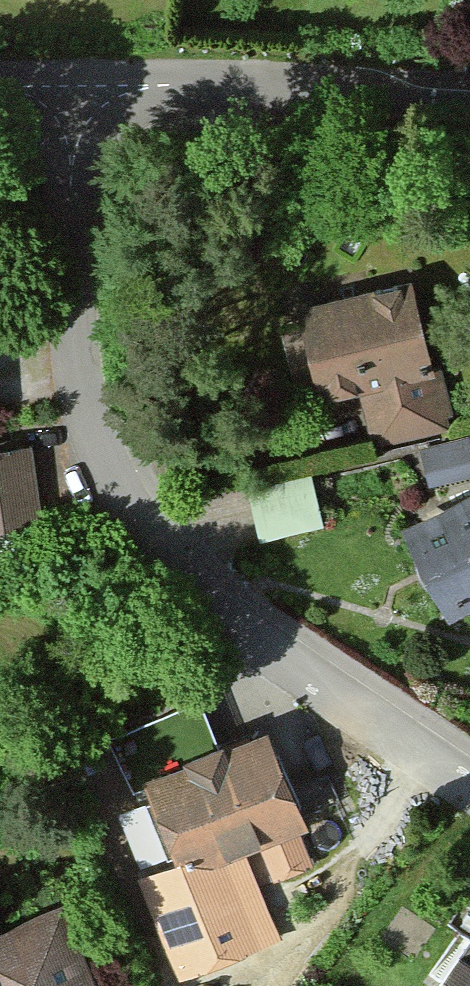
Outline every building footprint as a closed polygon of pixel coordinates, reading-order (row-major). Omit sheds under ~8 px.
[(451,433),(415,285),(307,311),(329,402),(363,394),(377,451),(451,433)] [(34,524),(23,448),(0,451),(0,529),(34,524)] [(261,534),(325,521),(315,467),(250,480),(261,534)] [(457,633),(469,625),(469,502),(404,540),(457,633)] [(153,784),(187,874),(312,828),(279,738),(153,784)] [(76,913),(0,941),(0,985),(103,985),(76,913)] [(469,952),(448,985),(469,985),(469,953),(469,952)]
